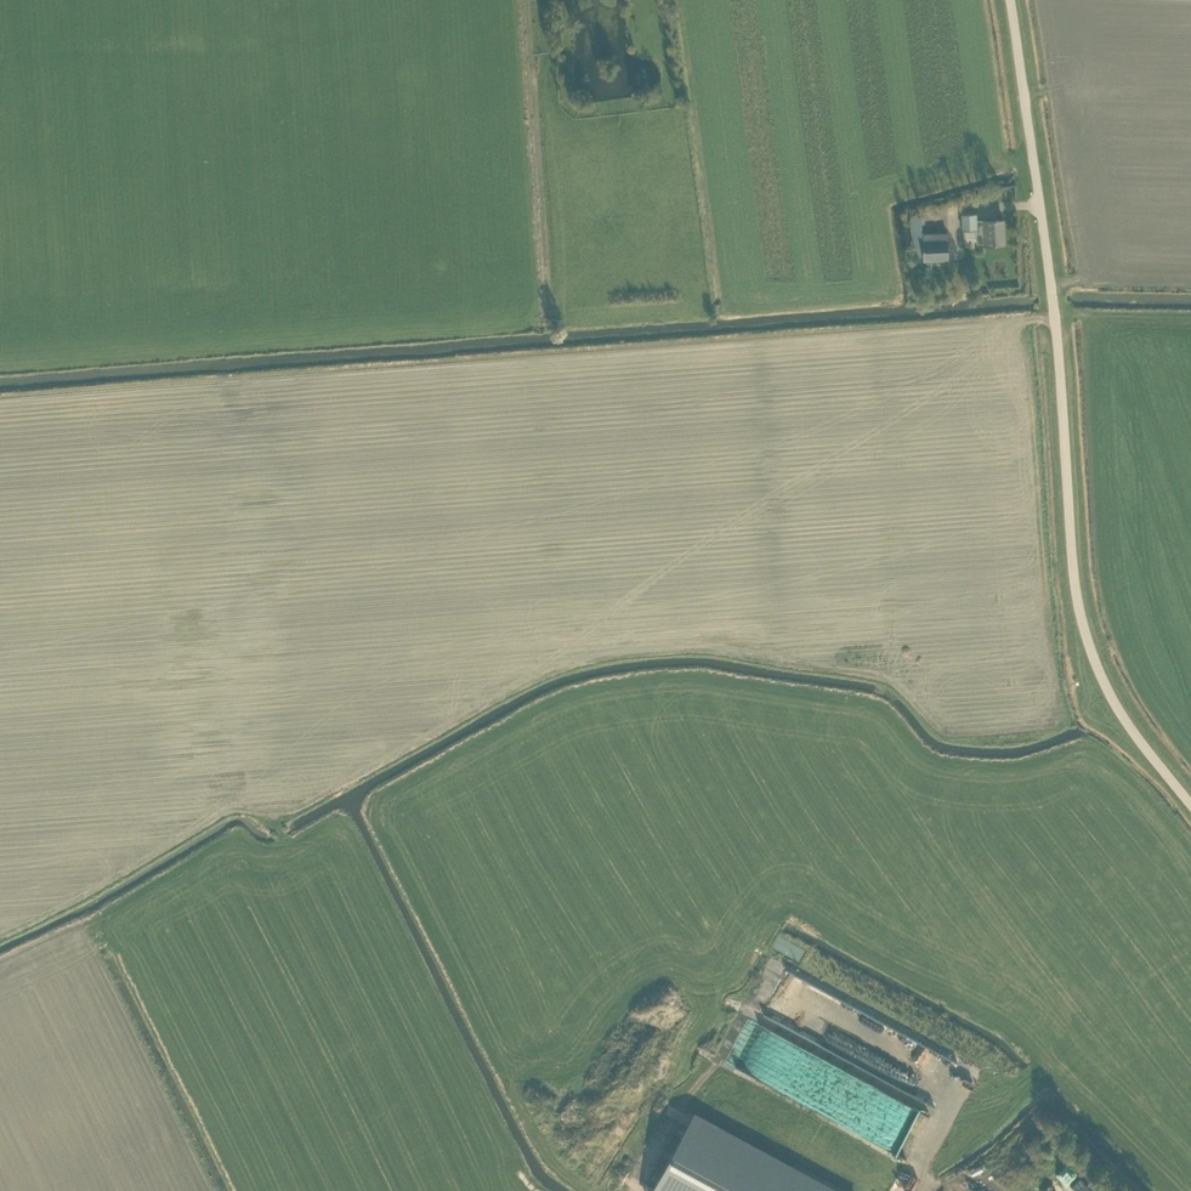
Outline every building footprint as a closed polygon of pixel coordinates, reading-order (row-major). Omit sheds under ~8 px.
[(979,243),(984,243),(984,245),(1006,244),(1005,220),(983,220),(983,221),(978,221),(978,214),(965,214),(965,230),(978,230),(979,243)] [(949,261),(948,234),(924,235),(925,262),(949,261)] [(653,1190),(836,1190),(694,1115),(653,1190)]
